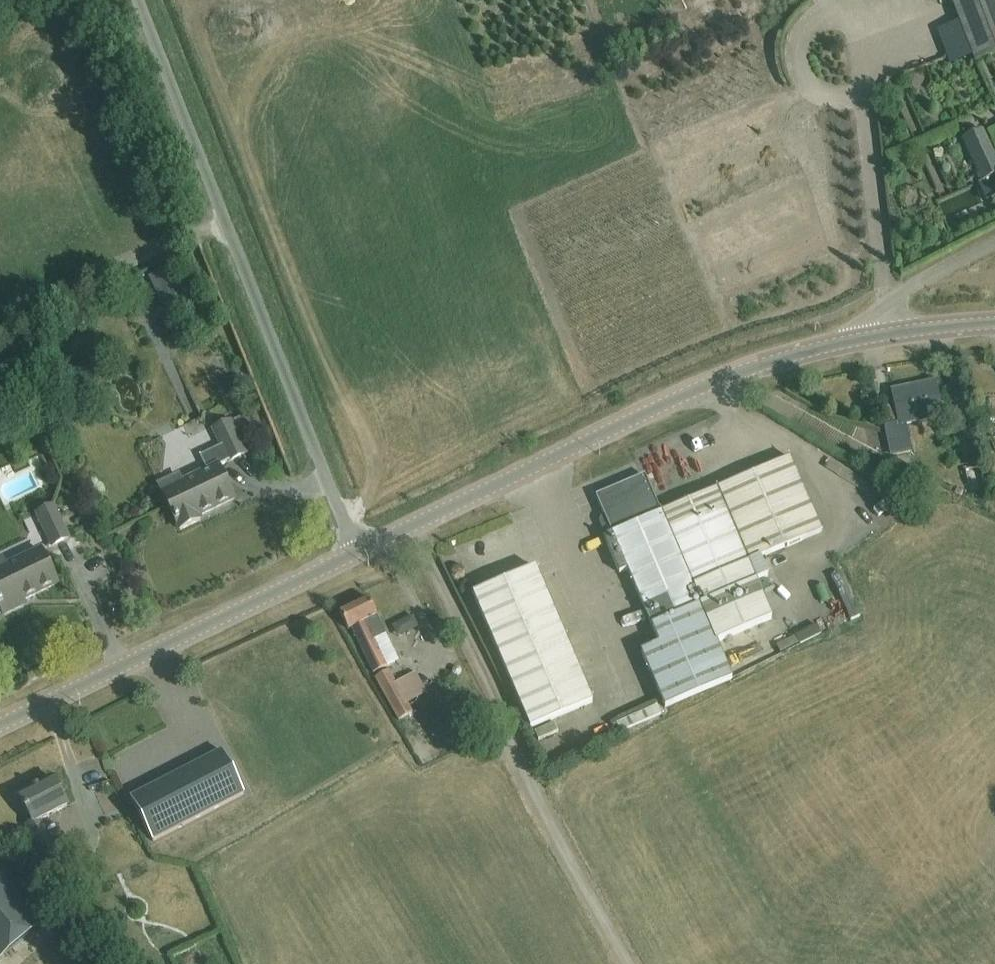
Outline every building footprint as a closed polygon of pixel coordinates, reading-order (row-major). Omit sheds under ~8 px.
[(977,61),(994,55),(994,0),(955,0),(965,27),(944,34),(956,69),(977,61)] [(984,133),(964,142),(983,186),(994,180),(994,157),(984,133)] [(176,266),(152,278),(168,312),(192,301),(176,266)] [(0,344),(0,349),(2,353),(12,348),(8,340),(0,344)] [(906,424),(943,417),(936,381),(892,390),(895,406),(881,409),(890,458),(912,454),(906,424)] [(20,410),(8,416),(15,430),(27,424),(20,410)] [(206,417),(188,425),(192,435),(210,427),(206,417)] [(180,475),(160,485),(181,530),(202,521),(200,517),(236,500),(220,465),(230,460),(245,453),(230,422),(215,429),(223,445),(202,456),(209,471),(183,483),(180,475)] [(603,537),(619,574),(627,570),(659,644),(641,652),(664,708),(731,680),(715,644),(771,620),(747,564),(822,532),(790,458),(660,513),(644,476),(596,497),(612,534),(603,537)] [(965,471),(970,497),(986,494),(981,467),(965,471)] [(660,479),(664,496),(682,492),(678,475),(660,479)] [(52,546),(69,538),(53,506),(37,514),(52,546)] [(124,530),(131,538),(143,529),(137,520),(124,530)] [(4,615),(24,605),(22,601),(57,584),(41,551),(6,567),(0,571),(0,606),(4,615)] [(534,567),(472,593),(530,729),(592,703),(534,567)] [(840,573),(831,577),(851,622),(860,618),(840,573)] [(350,628),(365,658),(373,674),(392,664),(393,656),(366,601),(339,615),(346,630),(350,628)] [(419,628),(413,616),(392,626),(397,638),(419,628)] [(816,626),(795,637),(799,646),(820,634),(816,626)] [(389,670),(375,678),(398,721),(412,714),(389,670)] [(613,726),(617,734),(661,715),(657,706),(613,726)] [(553,732),(550,724),(531,732),(535,740),(553,732)] [(223,751),(132,798),(154,842),(246,795),(223,751)] [(25,824),(45,861),(65,851),(56,834),(50,838),(39,818),(66,803),(52,775),(18,793),(32,820),(25,824)] [(43,923),(0,873),(0,960),(43,923)]
